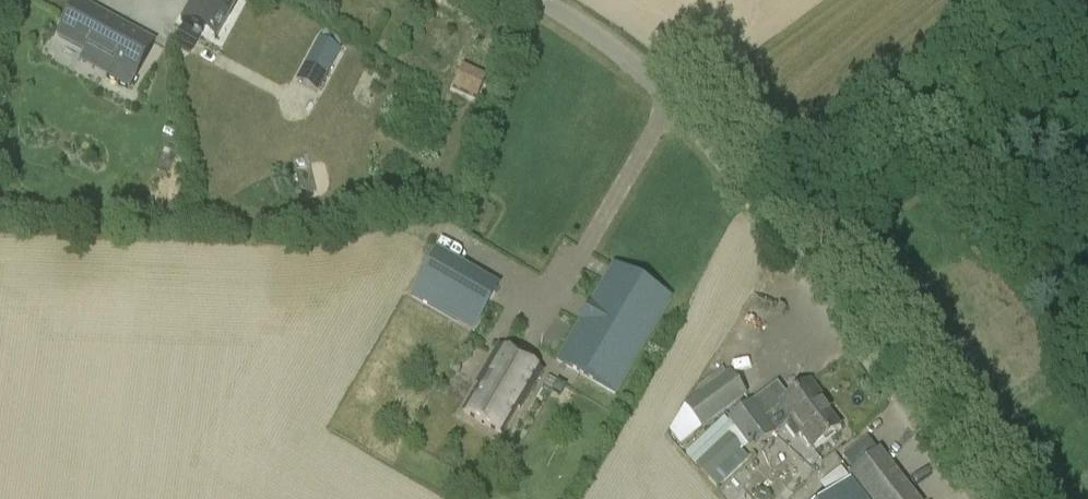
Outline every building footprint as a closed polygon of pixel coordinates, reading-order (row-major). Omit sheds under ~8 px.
[(181,20),(203,32),(213,13),(226,20),(237,0),(192,0),(181,20)] [(154,43),(131,31),(77,1),(58,36),(84,50),(112,65),(105,77),(129,90),(146,57),(154,43)] [(319,39),(305,65),(326,76),(340,51),(319,39)] [(436,251),(412,295),(473,330),(499,287),(436,251)] [(557,360),(615,394),(671,298),(613,264),(557,360)] [(498,345),(475,385),(480,387),(464,415),(501,436),(517,408),(520,410),(543,372),(498,345)] [(728,374),(684,408),(701,430),(745,397),(728,374)] [(778,385),(730,421),(752,451),(785,426),(795,439),(801,434),(812,448),(840,427),(820,399),(823,397),(811,382),(788,399),(778,385)] [(701,430),(684,408),(669,431),(679,446),(701,430)] [(728,435),(695,465),(709,480),(742,449),(728,435)] [(867,498),(918,498),(879,449),(848,475),(867,498)] [(846,476),(816,498),(864,498),(846,476)] [(760,490),(755,492),(754,496),(755,498),(770,498),(771,497),(769,493),(760,490)]
